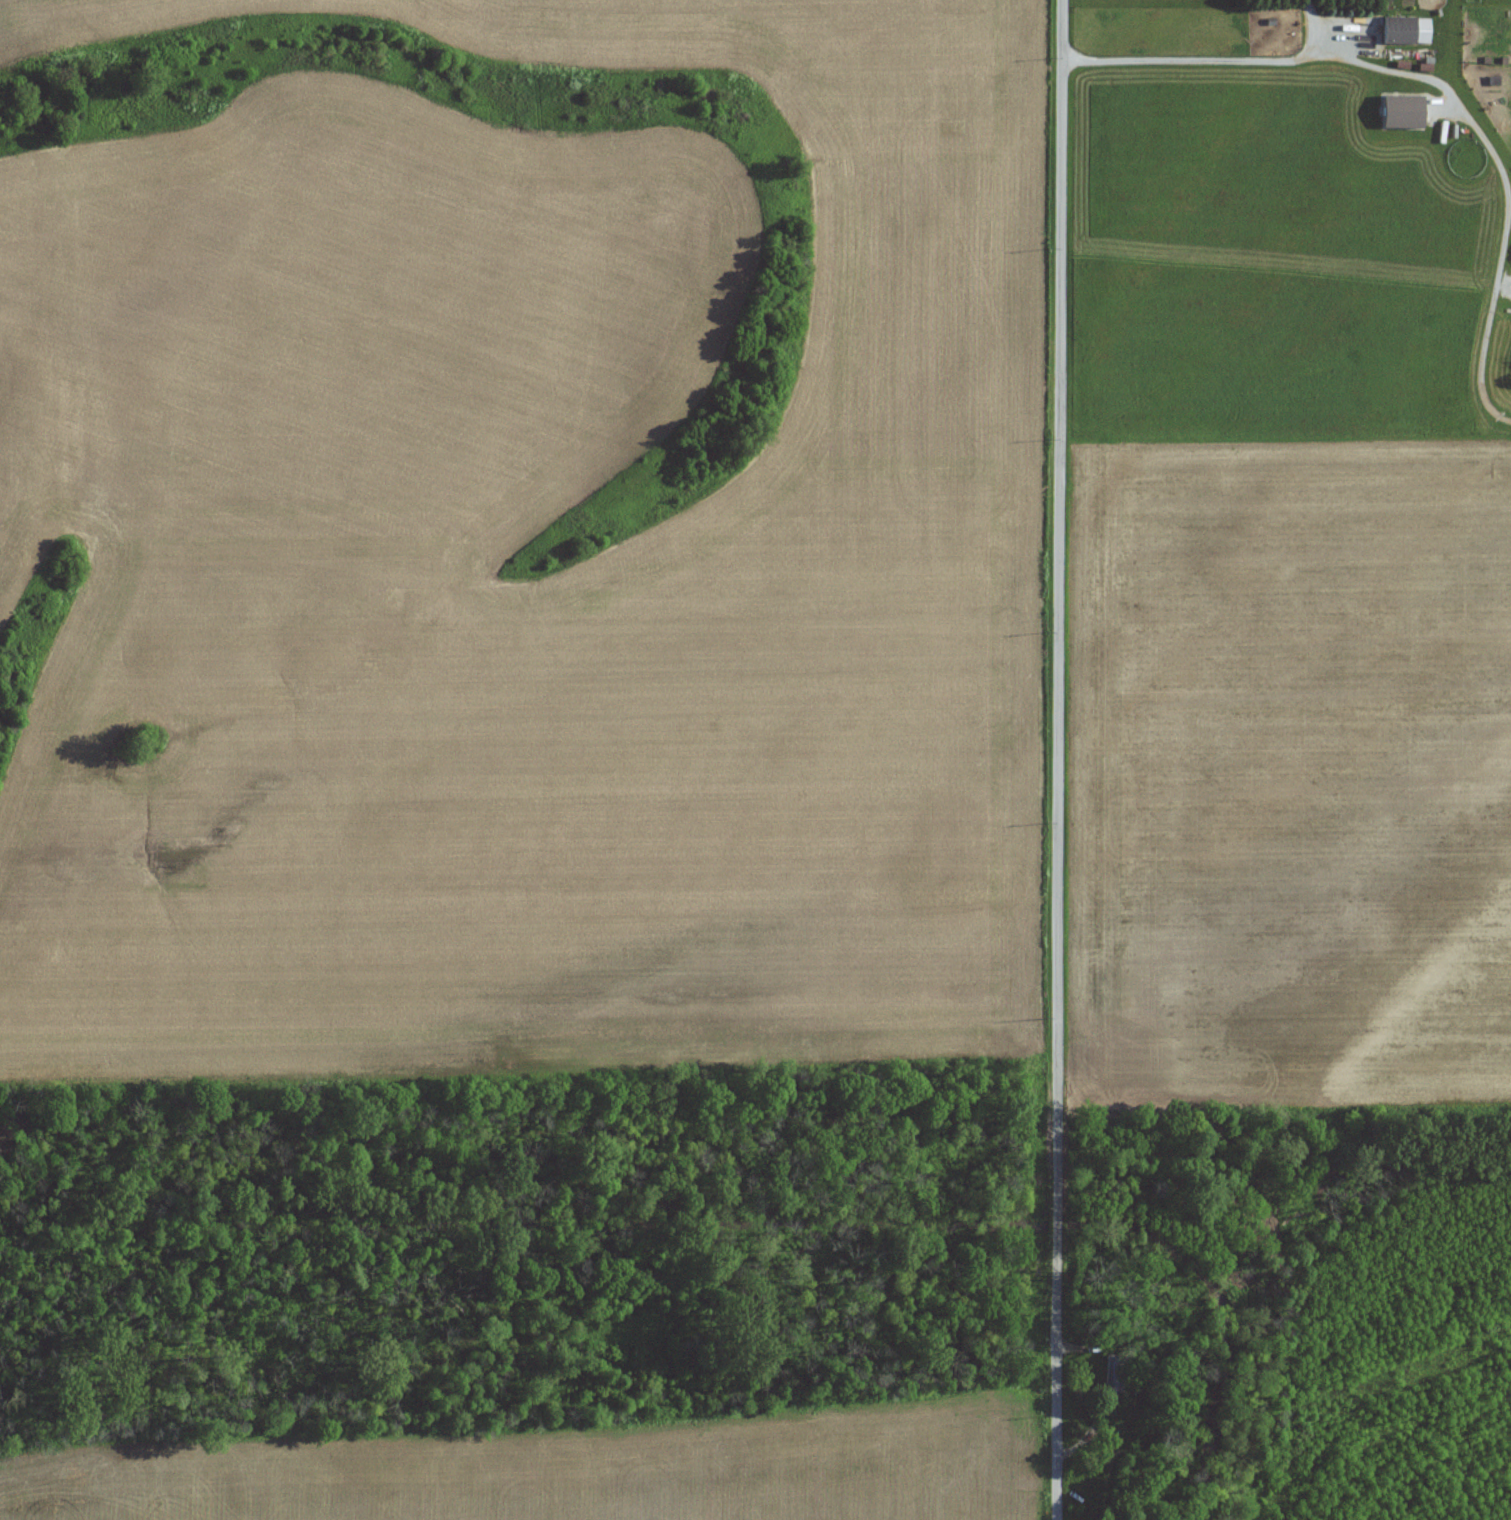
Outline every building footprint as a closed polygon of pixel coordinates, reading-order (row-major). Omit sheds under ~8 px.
[(1429,45),(1430,18),(1380,17),(1379,44),(1429,45)] [(1375,128),(1418,129),(1420,97),(1376,96),(1375,128)]
